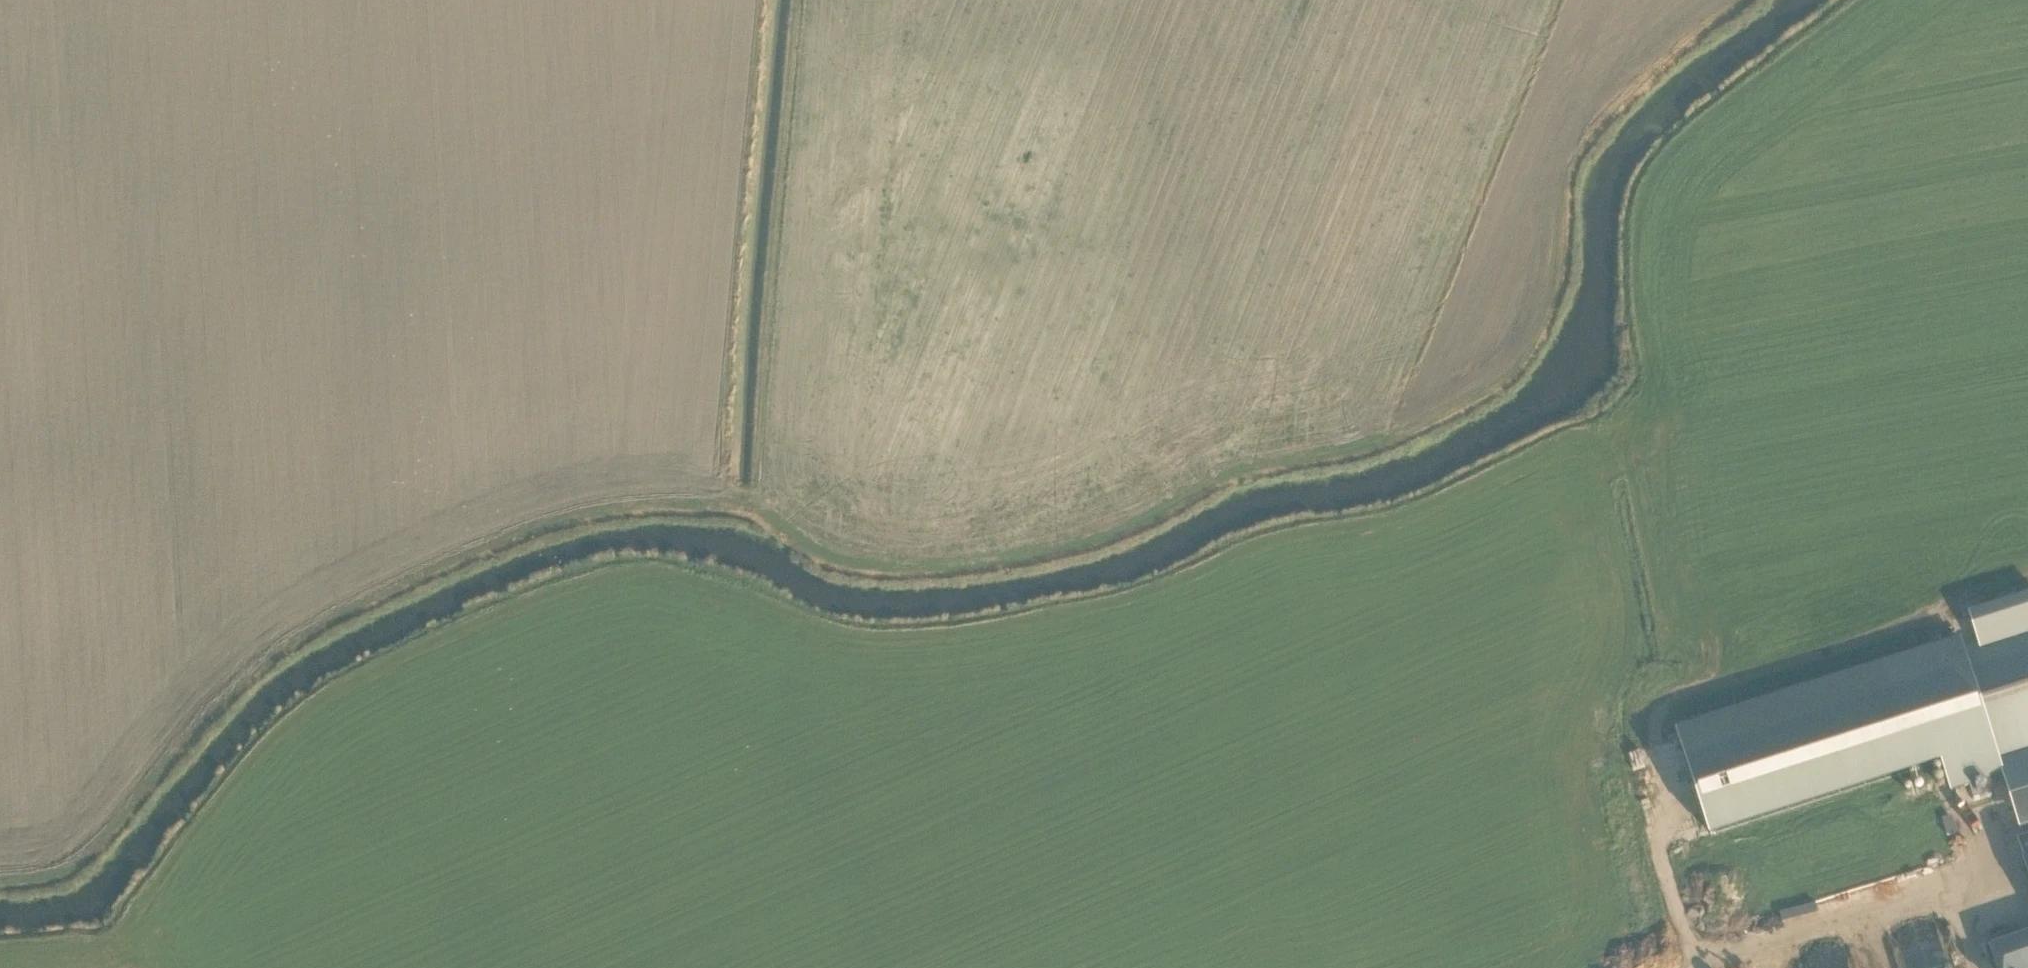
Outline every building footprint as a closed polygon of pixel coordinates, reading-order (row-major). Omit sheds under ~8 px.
[(2027,636),(2027,595),(1969,614),(1979,644),(1982,651),(2027,636)] [(1982,651),(1979,644),(1963,650),(1998,760),(2027,751),(2027,636),(1982,651)] [(1958,642),(1679,733),(1712,835),(1941,760),(1953,793),(2005,778),(1998,760),(1963,650),(1958,642)] [(1998,760),(2005,778),(2021,832),(2027,830),(2027,751),(1998,760)] [(2019,844),(2027,870),(2027,841),(2019,844)] [(1994,946),(2002,967),(2027,967),(2027,935),(1994,946)]
